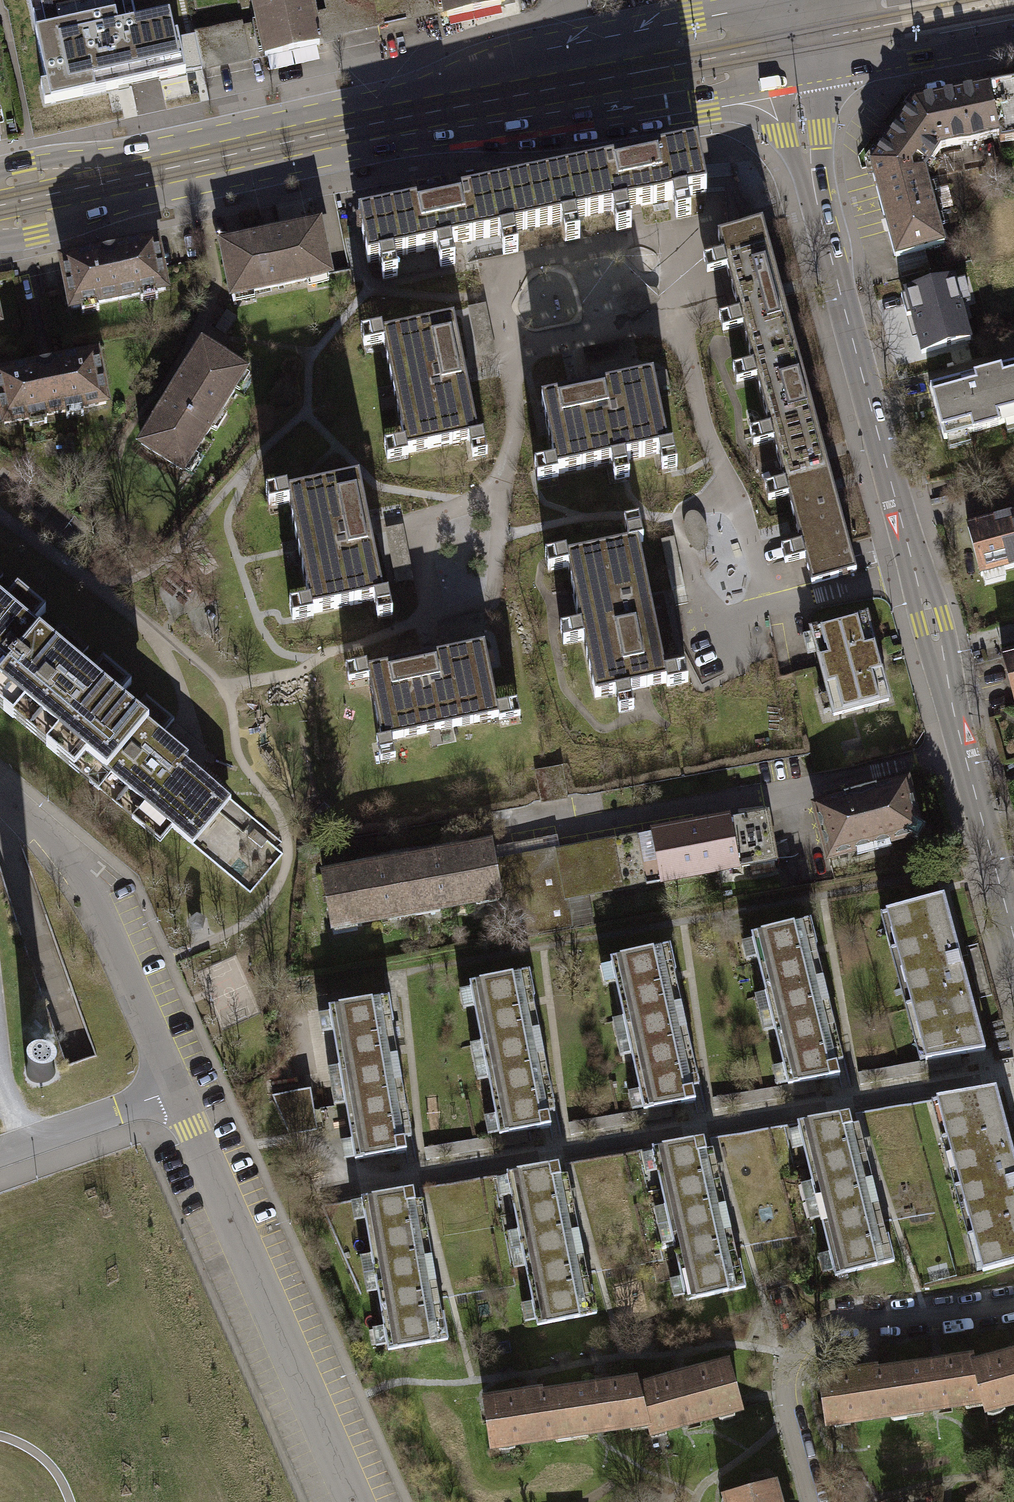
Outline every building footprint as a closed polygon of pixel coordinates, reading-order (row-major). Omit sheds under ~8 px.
[(119,0),(28,0),(32,19),(119,0)] [(32,19),(47,86),(41,87),(45,106),(186,75),(177,36),(173,37),(169,18),(136,25),(131,0),(119,0),(32,19)] [(266,57),(319,46),(312,16),(311,7),(313,7),(311,0),(253,0),(266,57)] [(378,25),(372,0),(344,0),(327,4),(329,12),(334,34),(335,34),(378,25)] [(378,25),(439,12),(436,0),(372,0),(378,25)] [(447,17),(505,4),(504,0),(443,0),(447,17)] [(312,16),(319,46),(337,42),(335,34),(334,34),(329,12),(312,16)] [(240,25),(195,35),(202,69),(248,59),(247,56),(260,53),(254,25),(241,28),(240,25)] [(989,87),(999,137),(1000,144),(1013,141),(1013,83),(989,87)] [(870,164),(876,184),(925,171),(941,149),(999,137),(989,87),(914,103),(870,164)] [(707,193),(698,147),(522,183),(526,203),(532,201),(537,228),(561,223),(565,242),(580,239),(575,220),(613,212),(617,232),(631,229),(627,209),(673,200),(677,221),(694,217),(690,196),(707,193)] [(945,244),(925,171),(876,184),(895,257),(945,244)] [(526,203),(522,183),(358,217),(367,263),(379,260),(383,280),(398,277),(394,257),(436,249),(440,269),(455,266),(451,246),(499,236),(503,255),(518,252),(514,232),(537,228),(532,201),(526,203)] [(792,400),(809,395),(762,223),(718,235),(723,254),(700,260),(705,276),(727,270),(739,313),(719,318),(723,333),(743,328),(753,365),(733,370),(737,384),(756,378),(763,403),(790,396),(792,400)] [(222,245),(232,295),(329,275),(319,225),(222,245)] [(156,243),(62,262),(72,309),(166,290),(156,243)] [(897,259),(900,271),(928,264),(925,252),(897,259)] [(921,356),(970,342),(960,303),(969,301),(964,282),(954,285),(953,280),(904,293),(921,356)] [(486,304),(468,307),(479,358),(496,355),(486,304)] [(226,335),(237,317),(226,310),(215,328),(226,335)] [(381,330),(362,334),(365,346),(383,342),(404,442),(385,446),(388,462),(409,457),(408,453),(467,441),(471,462),(489,458),(484,434),(478,435),(454,321),(382,335),(381,330)] [(634,338),(583,349),(587,367),(637,356),(634,338)] [(203,345),(141,444),(182,470),(193,453),(194,454),(235,389),(234,388),(244,371),(203,345)] [(0,374),(0,404),(4,424),(106,404),(96,355),(0,374)] [(1013,421),(1013,396),(1006,367),(930,388),(944,440),(1013,421)] [(653,379),(541,403),(554,465),(532,470),(535,485),(557,481),(556,475),(608,464),(612,484),(626,481),(622,461),(655,454),(660,475),(675,472),(670,451),(668,452),(653,379)] [(811,584),(856,572),(809,395),(792,400),(790,396),(763,403),(770,430),(752,435),(755,447),(773,442),(784,483),(766,488),(770,501),(788,496),(801,547),(785,551),(787,561),(804,556),(811,584)] [(286,491),(267,495),(271,510),(289,507),(309,603),(288,607),(292,624),(315,620),(313,613),(374,601),(378,620),(394,617),(390,596),(383,597),(359,482),(287,496),(286,491)] [(968,527),(981,576),(983,576),(985,586),(1006,580),(1003,570),(1013,567),(1013,514),(968,527)] [(565,554),(546,558),(547,562),(549,571),(568,567),(580,626),(558,630),(561,645),(583,641),(595,697),(613,694),(617,714),(634,711),(630,690),(666,683),(668,689),(689,685),(686,668),(665,673),(662,658),(678,655),(668,606),(652,610),(638,545),(644,543),(640,523),(624,526),(629,546),(566,559),(565,554)] [(403,525),(385,528),(396,583),(414,580),(403,525)] [(193,845),(231,799),(199,773),(185,760),(189,756),(173,742),(162,734),(175,720),(146,696),(134,710),(120,698),(132,684),(103,660),(91,674),(77,662),(89,648),(60,624),(48,638),(34,626),(46,612),(18,588),(5,602),(0,598),(0,683),(193,845)] [(437,623),(441,641),(486,631),(483,613),(437,623)] [(866,617),(811,632),(821,668),(833,716),(889,701),(880,667),(882,666),(878,651),(875,652),(866,617)] [(365,662),(345,666),(348,679),(368,675),(381,738),(374,739),(379,763),(396,760),(392,740),(499,718),(499,721),(519,717),(516,702),(497,706),(484,645),(367,670),(365,662)] [(1003,657),(1013,699),(1013,654),(1003,657)] [(563,766),(535,770),(540,801),(568,797),(563,766)] [(829,858),(911,836),(918,840),(925,827),(918,823),(907,781),(877,789),(876,787),(868,789),(867,787),(853,791),(853,793),(844,795),(845,798),(815,806),(829,858)] [(777,861),(768,812),(738,817),(737,812),(728,813),(729,819),(494,862),(500,897),(498,898),(506,939),(593,923),(588,895),(777,861)] [(268,841),(254,829),(248,837),(261,848),(268,841)] [(491,846),(407,861),(417,912),(498,898),(500,897),(494,862),(491,846)] [(332,927),(417,912),(407,861),(323,876),(332,927)] [(960,1055),(986,1050),(944,897),(886,912),(926,1061),(960,1055)] [(815,1080),(840,1076),(837,1063),(828,1065),(800,951),(816,947),(810,921),(751,935),(788,1085),(815,1080)] [(670,1105),(696,1101),(693,1088),(684,1090),(659,976),(675,973),(670,947),(610,960),(644,1110),(670,1105)] [(526,1130),(551,1126),(549,1113),(540,1115),(518,1001),(534,998),(529,972),(470,984),(499,1134),(526,1130)] [(389,998),(329,1008),(355,1160),(406,1151),(404,1138),(396,1140),(376,1027),(393,1024),(389,998)] [(926,1061),(858,1072),(860,1085),(962,1067),(960,1055),(926,1061)] [(55,1074),(55,1069),(53,1065),(50,1062),(47,1061),(43,1060),(39,1060),(34,1061),(31,1064),(28,1067),(27,1070),(26,1074),(28,1078),(32,1082),(35,1083),(39,1084),(43,1083),(47,1083),(50,1081),(53,1078),(55,1074)] [(788,1085),(713,1098),(715,1110),(817,1092),(815,1080),(788,1085)] [(310,1089),(272,1096),(289,1134),(317,1129),(310,1089)] [(996,1089),(936,1099),(983,1272),(1013,1263),(1013,1156),(996,1089)] [(644,1110),(569,1122),(571,1135),(672,1117),(670,1105),(644,1110)] [(849,1114),(797,1123),(835,1276),(894,1262),(888,1236),(871,1240),(844,1129),(852,1127),(849,1114)] [(499,1134),(425,1148),(427,1160),(528,1142),(526,1130),(499,1134)] [(704,1139),(652,1148),(686,1301),(745,1288),(740,1262),(723,1266),(698,1154),(707,1152),(704,1139)] [(561,1177),(559,1165),(507,1174),(537,1326),(597,1314),(592,1288),(575,1291),(553,1179),(561,1177)] [(413,1190),(362,1198),(388,1350),(448,1340),(443,1314),(427,1317),(407,1204),(415,1202),(413,1190)] [(983,1403),(985,1411),(1013,1404),(1013,1352),(1009,1353),(1009,1355),(974,1364),(983,1403)] [(974,1364),(973,1357),(946,1361),(946,1359),(930,1362),(930,1364),(900,1368),(907,1415),(923,1412),(923,1410),(965,1404),(965,1406),(983,1403),(974,1364)] [(673,1378),(639,1387),(647,1426),(650,1436),(667,1432),(666,1430),(718,1416),(719,1418),(735,1413),(734,1412),(741,1410),(728,1363),(689,1373),(688,1372),(673,1376),(673,1378)] [(907,1415),(900,1368),(877,1372),(876,1369),(820,1378),(827,1424),(834,1423),(834,1425),(851,1423),(850,1421),(890,1415),(890,1417),(907,1415)] [(630,1428),(647,1426),(639,1387),(637,1379),(611,1383),(611,1381),(595,1383),(595,1386),(565,1390),(572,1437),(589,1435),(588,1432),(630,1426),(630,1428)] [(556,1439),(572,1437),(565,1390),(542,1394),(541,1391),(485,1400),(492,1447),(498,1446),(498,1448),(516,1445),(515,1443),(555,1437),(556,1439)] [(774,1484),(726,1497),(727,1501),(778,1501),(774,1484)]
